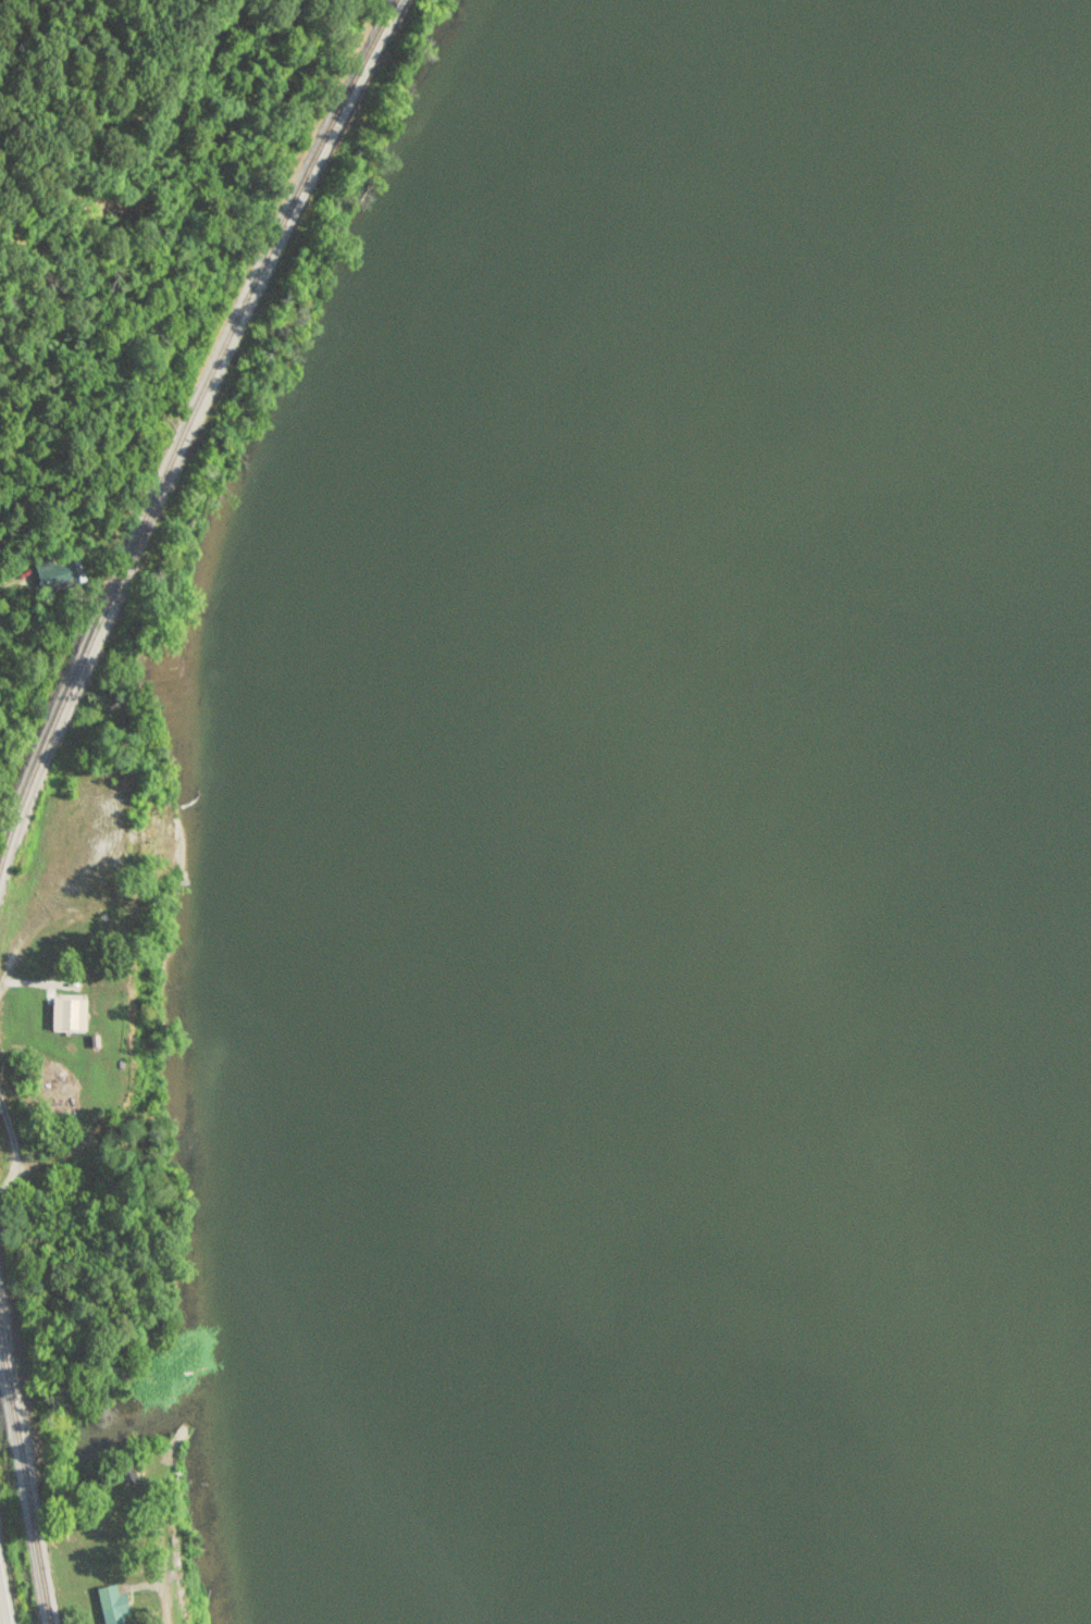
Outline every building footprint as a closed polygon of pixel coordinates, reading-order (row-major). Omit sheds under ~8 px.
[(36,571),(41,595),(83,585),(77,561),(36,571)] [(102,1623),(123,1623),(121,1615),(127,1614),(123,1594),(116,1596),(114,1585),(95,1589),(102,1623)]
